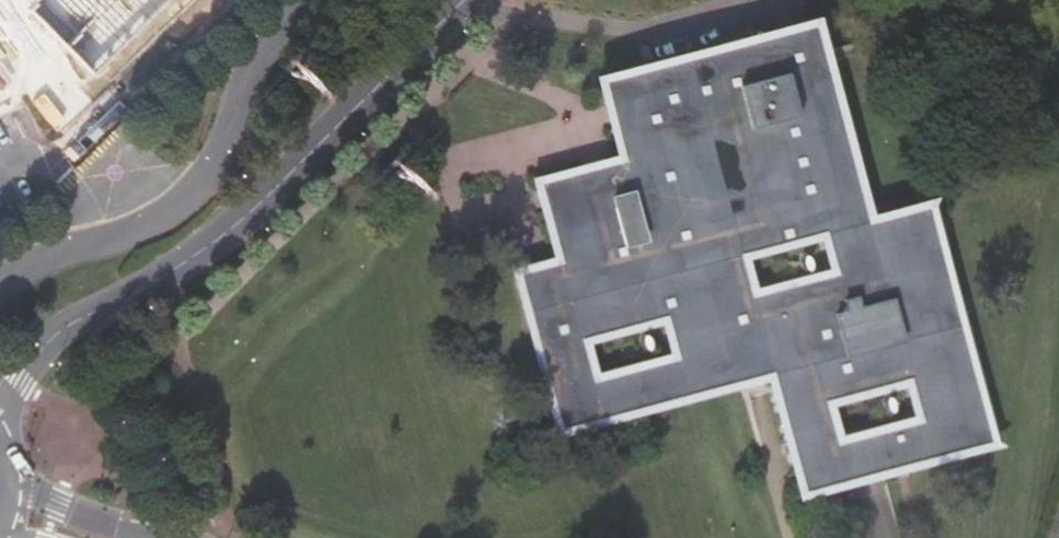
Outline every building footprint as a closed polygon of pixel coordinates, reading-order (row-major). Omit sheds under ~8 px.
[(41,15),(62,0),(31,0),(41,15)] [(562,251),(519,263),(563,424),(774,366),(807,485),(1003,430),(937,191),(877,207),(822,12),(645,61),(604,73),(626,150),(541,173),(562,251)]
